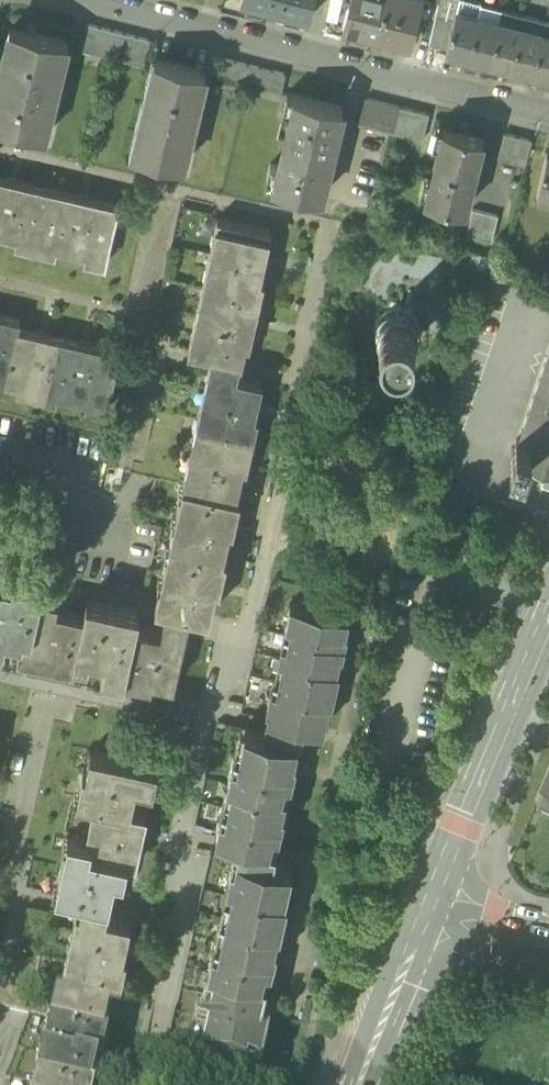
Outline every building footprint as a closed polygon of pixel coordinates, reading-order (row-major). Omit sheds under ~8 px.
[(308,22),(313,0),(242,0),(241,6),(308,22)] [(377,39),(386,0),(349,0),(342,30),(377,39)] [(421,0),(386,0),(377,39),(411,47),(422,0),(421,0)] [(449,18),(454,20),(456,10),(459,0),(439,0),(436,15),(449,18)] [(478,16),(481,5),(463,0),(459,0),(456,10),(478,16)] [(502,10),(481,5),(478,16),(500,21),(502,10)] [(446,49),(468,55),(478,16),(456,10),(454,20),(446,49)] [(524,15),(502,10),(500,21),(521,26),(524,15)] [(429,44),(442,47),(449,18),(436,15),(429,44)] [(545,21),(524,15),(521,26),(542,32),(545,21)] [(469,55),(490,60),(500,21),(478,16),(468,55),(469,55)] [(80,50),(118,59),(125,29),(87,20),(80,50)] [(490,60),(511,65),(521,26),(500,21),(490,60)] [(9,26),(5,45),(12,47),(16,28),(9,26)] [(511,65),(532,71),(542,32),(521,26),(511,65)] [(5,74),(0,96),(0,122),(46,133),(57,86),(68,40),(16,28),(12,47),(5,45),(4,46),(12,48),(5,74)] [(151,35),(125,29),(118,59),(143,65),(151,35)] [(542,32),(532,71),(548,75),(548,33),(542,32)] [(0,66),(0,72),(5,74),(12,48),(4,46),(0,66)] [(248,90),(266,95),(273,70),(222,57),(216,82),(248,90)] [(132,151),(182,164),(206,71),(156,58),(132,151)] [(286,73),(273,70),(266,95),(280,98),(286,73)] [(277,184),(323,194),(343,105),(297,94),(277,184)] [(360,123),(394,131),(401,105),(366,97),(360,123)] [(430,112),(401,105),(394,131),(423,139),(430,112)] [(425,197),(465,207),(483,136),(443,126),(425,197)] [(498,157),(525,164),(532,138),(504,131),(498,157)] [(547,151),(537,192),(548,195),(548,152),(547,151)] [(106,264),(120,205),(0,177),(0,233),(16,237),(15,243),(55,252),(56,246),(86,253),(84,258),(106,264)] [(498,213),(473,207),(466,233),(492,239),(498,213)] [(241,359),(242,359),(246,340),(249,340),(257,305),(261,286),(263,277),(260,276),(271,229),(217,217),(216,219),(223,220),(220,235),(213,233),(209,250),(216,251),(213,266),(206,265),(204,273),(202,284),(208,285),(205,299),(198,298),(195,314),(201,316),(198,330),(192,329),(188,348),(212,353),(241,359)] [(223,220),(216,219),(213,233),(220,235),(223,220)] [(216,251),(209,250),(206,265),(213,266),(216,251)] [(208,285),(202,284),(198,298),(205,299),(208,285)] [(411,349),(417,342),(419,334),(418,325),(413,318),(407,313),(398,310),(390,311),(383,316),(377,322),(375,331),(376,339),(380,346),(387,352),(395,354),(404,353),(411,349)] [(5,379),(17,327),(19,318),(0,313),(0,377),(5,379)] [(201,316),(195,314),(192,329),(198,330),(201,316)] [(16,389),(35,394),(49,334),(17,327),(5,379),(5,381),(17,384),(16,389)] [(120,350),(49,334),(35,394),(55,398),(58,386),(66,388),(64,394),(108,404),(120,350)] [(241,359),(212,353),(209,365),(238,372),(241,359)] [(521,439),(531,442),(526,460),(548,468),(548,357),(521,439)] [(187,464),(183,481),(237,493),(244,462),(248,463),(258,413),(255,412),(263,378),(238,372),(209,365),(205,384),(211,386),(208,401),(202,399),(200,408),(198,416),(204,418),(201,433),(194,431),(190,449),(197,451),(194,466),(187,464)] [(205,384),(202,399),(208,401),(211,386),(205,384)] [(198,416),(194,431),(201,433),(204,418),(198,416)] [(524,463),(526,460),(531,442),(521,439),(517,437),(509,458),(524,463)] [(190,449),(187,464),(194,466),(197,451),(190,449)] [(241,494),(237,493),(183,481),(183,482),(190,484),(188,492),(181,490),(176,514),(182,516),(181,523),(174,522),(170,543),(176,544),(175,551),(168,550),(163,574),(170,576),(168,583),(161,582),(156,602),(168,605),(191,610),(205,613),(210,614),(217,583),(221,584),(228,554),(223,553),(230,523),(234,524),(241,494)] [(183,482),(181,490),(188,492),(190,484),(183,482)] [(170,543),(168,550),(175,551),(176,544),(170,543)] [(163,574),(161,582),(168,583),(170,576),(163,574)] [(152,685),(153,679),(154,673),(176,678),(185,636),(161,631),(136,625),(140,611),(88,599),(84,613),(56,607),(58,598),(32,592),(34,582),(14,577),(13,582),(3,580),(2,584),(0,584),(0,642),(3,642),(5,635),(7,628),(22,631),(21,638),(18,649),(34,652),(32,658),(59,664),(61,657),(76,661),(76,659),(87,661),(89,653),(91,646),(106,650),(105,656),(101,673),(152,685)] [(281,658),(289,660),(335,670),(339,654),(342,655),(347,632),(340,631),(344,613),(291,601),(287,618),(296,620),(293,633),(284,631),(284,633),(293,635),(291,644),(286,643),(283,656),(282,656),(281,658)] [(168,605),(161,631),(185,636),(191,610),(168,605)] [(7,628),(5,635),(21,638),(22,631),(7,628)] [(91,646),(89,653),(105,656),(106,650),(91,646)] [(34,652),(18,649),(17,655),(32,658),(34,652)] [(61,657),(59,664),(74,668),(76,661),(61,657)] [(265,718),(266,718),(303,726),(322,731),(329,700),(331,701),(338,670),(335,670),(289,660),(285,680),(274,677),(273,681),(281,682),(279,694),(270,692),(265,718)] [(154,673),(153,679),(174,684),(176,678),(154,673)] [(300,740),(303,726),(266,718),(263,731),(297,739),(300,740)] [(216,834),(237,839),(269,847),(270,845),(273,832),(279,834),(284,811),(281,810),(285,793),(282,792),(285,778),(291,780),(296,757),(293,757),(297,739),(263,731),(245,727),(241,744),(246,745),(244,753),(240,752),(235,751),(234,753),(244,756),(240,769),(231,767),(228,782),(233,783),(230,797),(234,798),(232,806),(223,804),(222,807),(231,809),(228,823),(219,821),(216,834)] [(79,898),(109,905),(115,876),(123,877),(127,860),(136,862),(147,812),(129,808),(130,807),(135,783),(153,787),(157,765),(90,750),(90,752),(95,753),(91,771),(86,770),(82,769),(77,789),(83,791),(82,797),(76,796),(75,799),(93,803),(99,804),(97,813),(91,811),(87,829),(93,831),(91,841),(85,839),(68,836),(67,837),(72,838),(70,847),(65,846),(58,883),(63,884),(61,892),(56,891),(55,893),(79,898)] [(90,752),(86,770),(91,771),(95,753),(90,752)] [(537,801),(548,806),(548,773),(537,801)] [(281,810),(284,811),(291,780),(285,778),(282,792),(285,793),(281,810)] [(228,782),(223,804),(232,806),(234,798),(230,797),(233,783),(228,782)] [(222,807),(219,821),(228,823),(231,809),(222,807)] [(270,845),(276,847),(279,834),(273,832),(270,845)] [(276,847),(270,845),(269,847),(237,839),(234,853),(272,862),(276,847)] [(292,866),(272,862),(234,853),(228,879),(237,881),(234,893),(225,891),(225,894),(237,897),(232,916),(278,929),(280,929),(287,897),(285,897),(292,866)] [(228,879),(225,891),(234,893),(237,881),(228,879)] [(79,901),(76,911),(106,917),(109,905),(79,898),(55,893),(55,896),(79,901)] [(49,1031),(45,1051),(103,1064),(109,1035),(105,1034),(112,1005),(116,1006),(117,1004),(127,957),(124,956),(131,923),(106,917),(76,911),(72,929),(79,930),(76,945),(69,943),(66,959),(73,960),(69,975),(62,973),(58,992),(65,994),(61,1007),(55,1006),(52,1018),(51,1024),(58,1026),(56,1032),(49,1031)] [(274,945),(278,929),(232,916),(223,914),(222,917),(225,917),(222,931),(227,932),(225,941),(220,940),(215,939),(214,940),(223,942),(220,956),(211,954),(207,971),(212,973),(209,985),(214,986),(212,995),(203,993),(198,1015),(214,1018),(211,1030),(208,1029),(203,1050),(220,1054),(218,1061),(234,1064),(237,1050),(249,1052),(246,1063),(248,1064),(263,1067),(270,1035),(268,1035),(271,1019),(257,1016),(265,981),(262,980),(265,965),(271,967),(276,945),(274,945)] [(72,929),(69,943),(76,945),(79,930),(72,929)] [(214,940),(211,954),(220,956),(223,942),(214,940)] [(66,959),(62,973),(69,975),(73,960),(66,959)] [(207,971),(203,993),(212,995),(214,986),(209,985),(212,973),(207,971)] [(58,992),(55,1006),(61,1007),(65,994),(58,992)] [(195,1026),(208,1029),(211,1030),(214,1018),(198,1015),(195,1026)] [(201,1057),(218,1061),(220,1054),(203,1050),(201,1057)] [(247,1068),(248,1064),(246,1063),(249,1052),(237,1050),(234,1064),(247,1068)] [(103,1064),(45,1051),(44,1055),(51,1056),(50,1063),(42,1061),(38,1083),(46,1084),(94,1084),(99,1065),(102,1065),(103,1064)] [(44,1055),(42,1061),(50,1063),(51,1056),(44,1055)]
